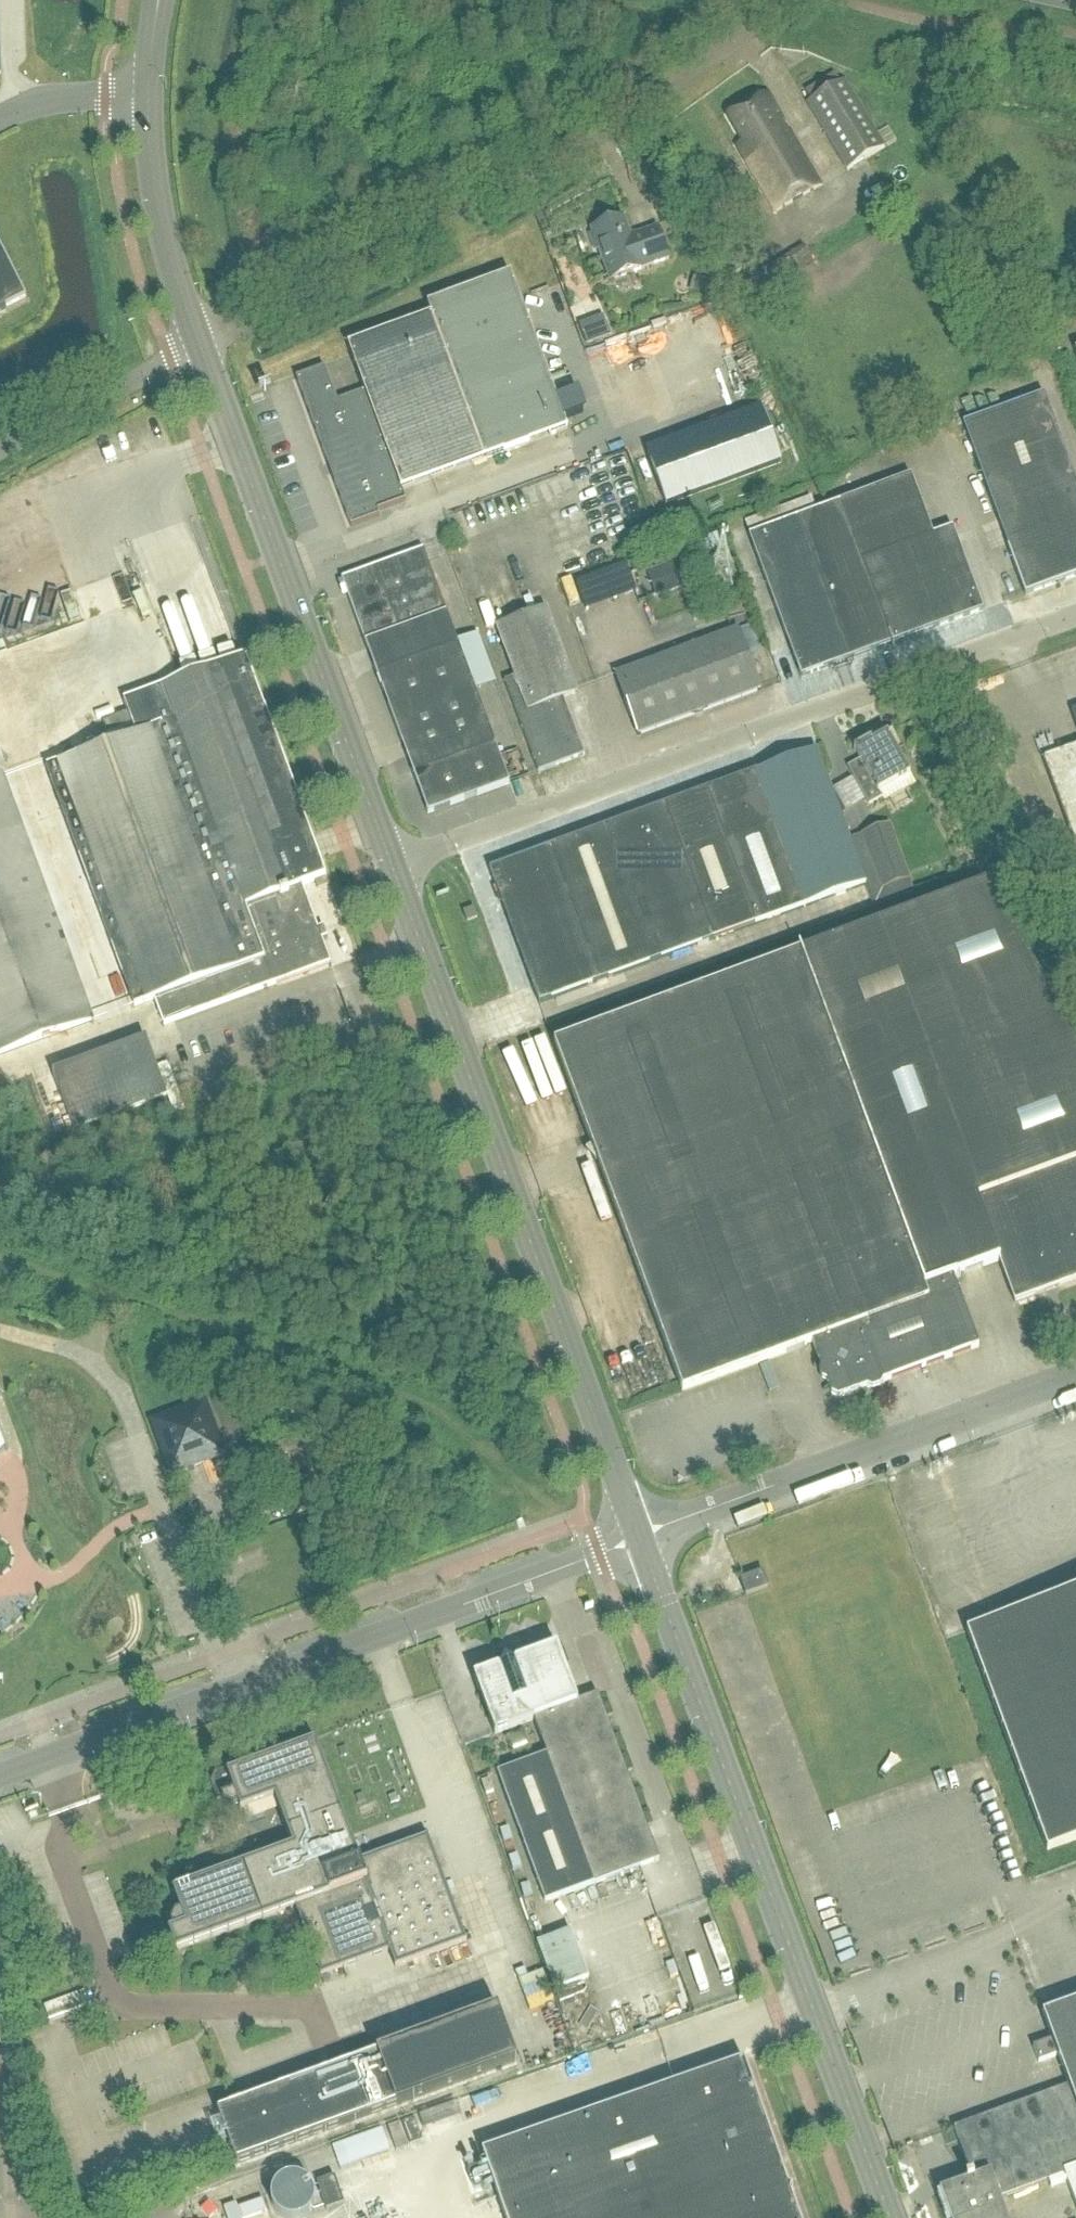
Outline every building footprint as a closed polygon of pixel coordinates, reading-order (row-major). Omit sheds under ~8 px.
[(811,101),(806,104),(847,171),(886,148),(845,80),(840,83),(835,75),(806,92),(811,101)] [(821,188),(767,95),(728,117),(743,144),(738,147),(776,214),(821,188)] [(607,283),(669,260),(658,229),(631,239),(624,219),(591,231),(593,235),(590,236),(607,283)] [(26,301),(0,249),(0,315),(26,301)] [(295,381),(333,481),(351,531),(381,518),(380,517),(379,517),(378,514),(406,503),(402,492),(505,454),(528,446),(568,431),(511,276),(427,307),(431,317),(348,348),(350,352),(324,362),(327,369),(295,381)] [(969,423),(963,425),(1025,596),(1075,578),(1075,482),(1045,396),(1028,402),(969,423)] [(645,446),(649,456),(668,506),(781,463),(759,403),(645,446)] [(745,524),(750,538),(802,679),(983,612),(953,530),(934,537),(912,478),(817,513),(811,499),(745,524)] [(0,533),(0,551),(62,528),(55,512),(0,533)] [(484,714),(424,551),(345,580),(344,580),(342,580),(402,744),(484,714)] [(681,564),(654,571),(661,594),(687,587),(681,564)] [(588,609),(638,590),(631,572),(582,591),(588,609)] [(69,605),(77,634),(92,629),(83,601),(69,605)] [(547,612),(496,630),(514,679),(504,683),(538,774),(585,757),(564,700),(578,695),(547,612)] [(761,693),(739,632),(616,677),(638,737),(761,693)] [(301,810),(245,659),(125,703),(137,736),(47,769),(135,1009),(154,1001),(164,1027),(244,997),(330,965),(302,887),(325,879),(300,810),(301,810)] [(484,714),(402,744),(414,776),(496,746),(484,714)] [(1004,726),(989,731),(993,743),(1008,738),(1004,726)] [(869,808),(883,800),(885,804),(916,786),(888,736),(873,745),(871,743),(873,742),(872,741),(854,751),(866,773),(855,779),(849,769),(848,770),(869,808)] [(496,746),(414,776),(428,815),(510,784),(496,746)] [(1043,761),(1074,844),(1075,843),(1075,749),(1043,761)] [(758,773),(686,799),(735,934),(866,887),(817,753),(758,774),(758,773)] [(0,766),(0,1058),(93,1024),(23,831),(24,831),(0,766)] [(491,872),(533,987),(537,997),(540,1004),(539,1004),(539,1006),(563,997),(715,941),(735,934),(686,799),(490,871),(490,872),(491,872)] [(890,826),(863,836),(879,882),(906,872),(890,826)] [(880,926),(1004,1262),(1000,1264),(1015,1305),(1075,1283),(1075,1041),(1050,997),(985,887),(880,926)] [(474,909),(463,913),(467,924),(478,920),(474,909)] [(1004,1262),(880,926),(688,997),(554,1046),(682,1394),(812,1347),(831,1398),(837,1401),(979,1349),(954,1281),(1000,1264),(1004,1262)] [(74,1131),(167,1096),(157,1069),(154,1059),(60,1094),(74,1131)] [(172,1476),(225,1457),(206,1403),(152,1423),(172,1476)] [(6,1452),(6,1453),(9,1453),(0,1429),(0,1458),(6,1452)] [(254,1453),(228,1463),(233,1476),(259,1466),(254,1453)] [(88,1646),(190,1610),(170,1553),(68,1588),(88,1646)] [(763,1574),(741,1582),(747,1598),(769,1590),(763,1574)] [(966,1633),(1047,1853),(1075,1842),(1075,1592),(966,1633)] [(658,1863),(598,1697),(578,1705),(557,1649),(473,1679),(494,1737),(534,1722),(547,1756),(498,1774),(546,1904),(658,1863)] [(231,1774),(229,1770),(215,1775),(211,1785),(217,1803),(222,1801),(224,1806),(233,1811),(239,1809),(241,1813),(275,1801),(292,1848),(173,1892),(181,1913),(175,1916),(171,1925),(173,1931),(168,1932),(176,1954),(296,1910),(321,1978),(389,1953),(396,1970),(467,1943),(428,1837),(361,1862),(316,1742),(231,1774)] [(539,1936),(553,1989),(589,1979),(575,1927),(539,1936)] [(1045,2017),(1054,2042),(1034,2049),(1040,2064),(1060,2057),(1071,2087),(954,2130),(971,2177),(966,2180),(967,2182),(940,2193),(949,2217),(1007,2217),(1000,2199),(1049,2181),(1052,2189),(1068,2183),(1075,2205),(1075,2005),(1045,2017)] [(517,2063),(497,2010),(218,2113),(237,2164),(517,2063)] [(790,2195),(792,2189),(788,2187),(744,2062),(482,2153),(505,2217),(798,2217),(790,2195)] [(410,2146),(422,2142),(414,2119),(402,2124),(410,2146)] [(409,2149),(400,2124),(388,2129),(397,2153),(409,2149)] [(344,2205),(335,2178),(317,2184),(326,2212),(344,2205)]
